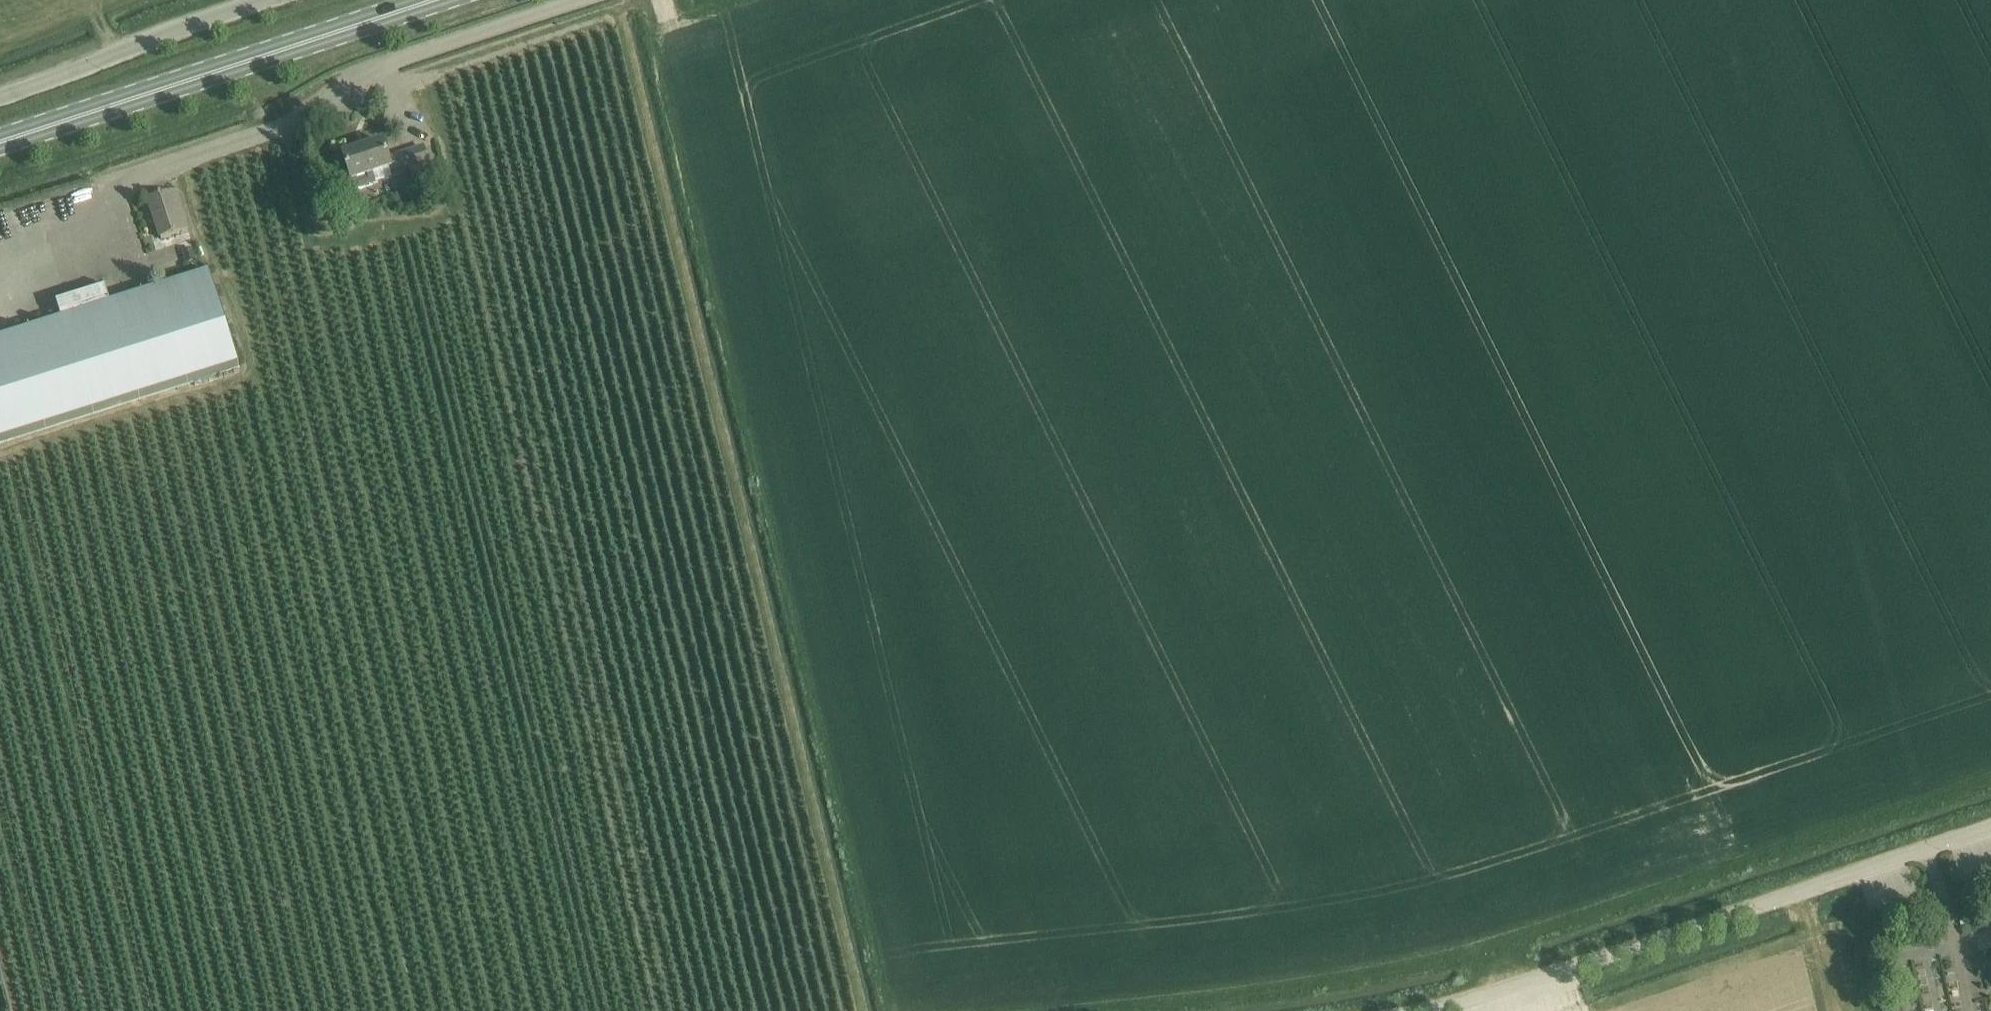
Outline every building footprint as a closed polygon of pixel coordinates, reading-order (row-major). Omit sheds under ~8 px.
[(396,175),(414,169),(415,175),(431,169),(423,147),(389,158),(383,142),(343,155),(352,181),(355,190),(396,175)] [(161,238),(189,229),(176,191),(149,200),(161,238)] [(240,366),(210,271),(111,303),(106,287),(56,303),(61,318),(0,338),(0,444),(240,366)]
